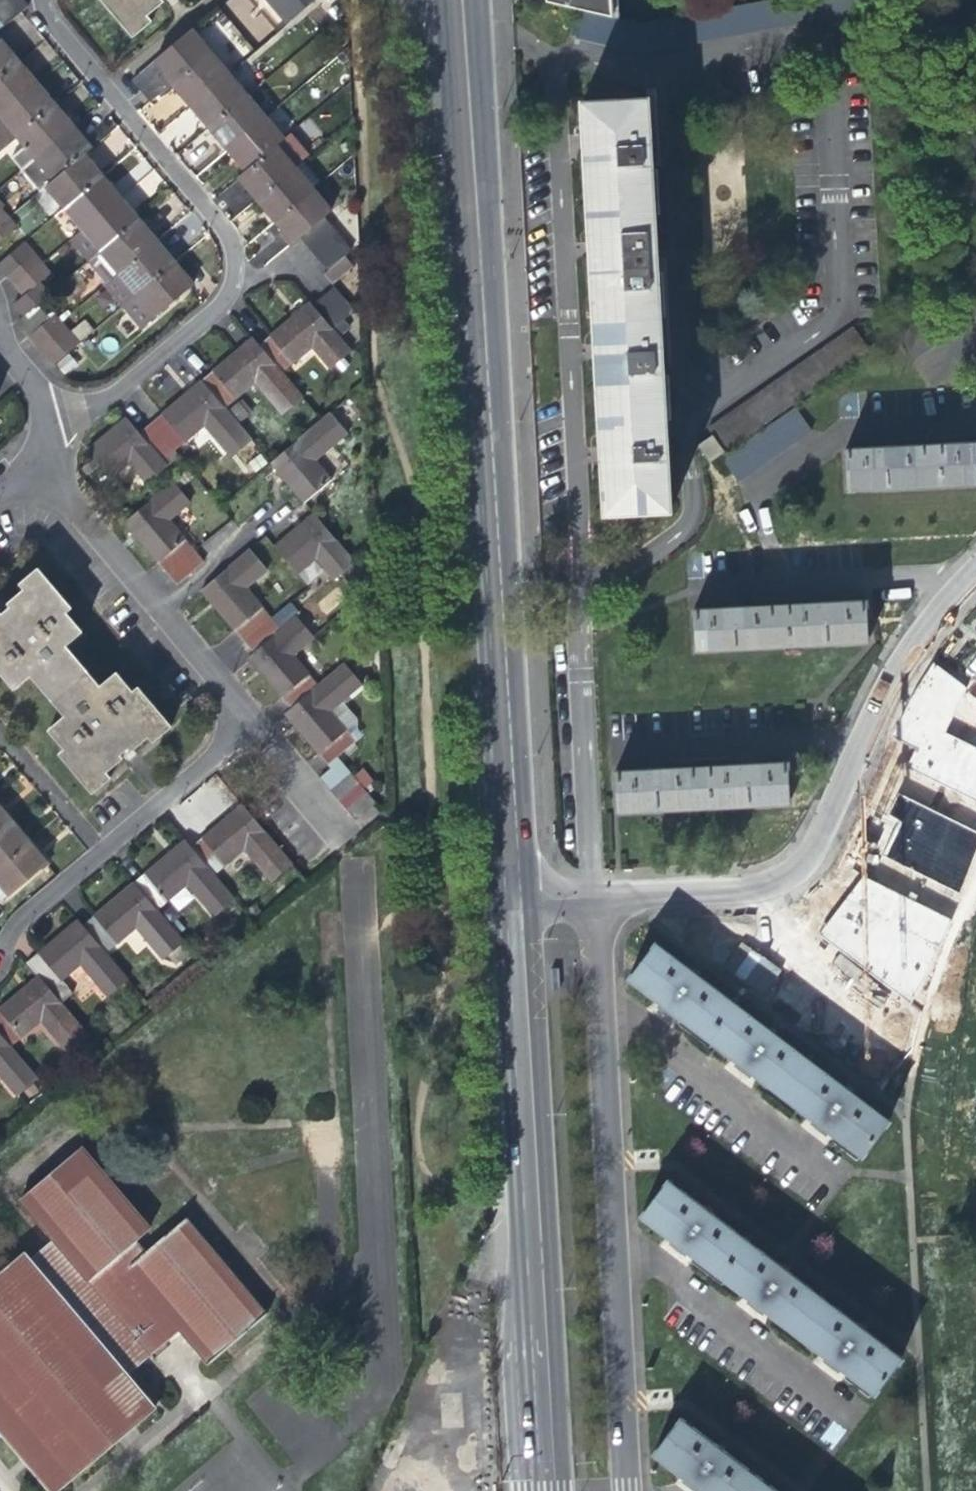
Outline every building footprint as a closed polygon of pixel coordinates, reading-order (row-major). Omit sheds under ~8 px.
[(11,0),(0,0),(0,9),(11,0)] [(130,32),(148,17),(143,11),(157,0),(103,0),(130,32)] [(287,20),(310,0),(269,0),(287,20)] [(607,0),(542,0),(542,3),(579,10),(608,16),(607,0)] [(579,10),(572,36),(631,50),(861,12),(859,0),(767,0),(637,22),(608,16),(579,10)] [(189,24),(162,48),(171,58),(198,35),(189,24)] [(227,70),(198,35),(171,58),(162,48),(152,56),(163,69),(141,88),(150,99),(173,80),(180,89),(190,102),(227,70)] [(17,61),(8,51),(0,41),(0,75),(17,61)] [(130,74),(141,88),(163,69),(152,56),(130,74)] [(35,84),(23,69),(17,61),(0,75),(0,113),(35,84)] [(246,92),(227,70),(190,102),(200,114),(209,124),(246,92)] [(13,138),(53,105),(45,95),(35,84),(0,113),(0,148),(13,138)] [(264,115),(246,92),(209,124),(217,135),(227,146),(264,115)] [(669,511),(668,495),(643,98),(577,102),(580,162),(585,246),(593,364),(598,448),(601,495),(602,513),(638,512),(644,512),(669,511)] [(6,158),(18,172),(67,132),(72,127),(79,121),(70,111),(69,109),(62,115),(53,105),(13,138),(21,146),(6,158)] [(283,136),(264,115),(227,146),(235,157),(244,169),(275,143),(283,136)] [(79,135),(72,127),(67,132),(18,172),(36,192),(43,186),(77,159),(82,154),(90,148),(79,135)] [(287,133),(283,136),(275,143),(294,166),(302,160),(307,156),(287,133)] [(247,186),(256,198),(261,194),(294,166),(275,143),(244,169),(237,174),(247,186)] [(43,186),(62,209),(100,177),(92,167),(82,154),(77,159),(43,186)] [(266,209),(274,219),(279,215),(312,188),(320,182),(302,160),(294,166),(261,194),(256,198),(266,209)] [(62,209),(80,230),(119,199),(110,188),(100,177),(62,209)] [(330,209),(312,188),(279,215),(274,219),(282,229),(279,232),(282,237),(288,244),(330,209)] [(126,208),(119,199),(80,230),(98,252),(137,221),(126,208)] [(6,217),(0,222),(0,238),(14,226),(6,217)] [(103,285),(104,284),(117,274),(155,242),(146,231),(137,221),(98,252),(85,263),(103,285)] [(309,248),(317,258),(340,239),(331,228),(309,248)] [(263,269),(279,247),(268,238),(251,260),(263,269)] [(317,258),(327,269),(342,257),(350,251),(340,239),(317,258)] [(14,283),(39,264),(21,242),(0,259),(0,271),(4,276),(7,274),(14,283)] [(117,274),(134,294),(172,263),(166,256),(155,242),(117,274)] [(351,268),(342,257),(327,269),(321,273),(331,285),(351,268)] [(190,285),(172,263),(134,294),(152,315),(184,290),(190,285)] [(47,273),(39,264),(14,283),(22,293),(11,301),(22,314),(46,294),(36,282),(47,273)] [(104,284),(121,304),(134,294),(117,274),(104,284)] [(323,299),(340,320),(351,310),(335,290),(323,299)] [(149,318),(152,315),(134,294),(121,304),(120,306),(137,328),(149,318)] [(323,299),(312,308),(330,328),(340,320),(323,299)] [(350,352),(330,328),(312,308),(308,303),(290,319),(258,346),(251,337),(239,347),(192,387),(149,423),(137,433),(125,418),(86,451),(109,479),(129,462),(146,483),(165,466),(161,460),(202,425),(230,456),(250,439),(223,407),(252,382),(279,414),(300,396),(280,372),(312,346),(331,369),(350,352)] [(18,322),(27,333),(40,322),(31,311),(18,322)] [(23,336),(30,344),(34,341),(36,344),(57,326),(55,324),(48,315),(40,322),(27,333),(23,336)] [(80,323),(65,335),(72,344),(87,332),(80,323)] [(65,335),(57,326),(36,344),(34,341),(30,344),(40,356),(65,335)] [(707,468),(844,372),(869,354),(852,329),(707,431),(711,437),(696,448),(707,468)] [(47,364),(72,344),(65,335),(40,356),(47,364)] [(811,432),(796,410),(722,461),(738,483),(811,432)] [(328,414),(270,464),(280,476),(303,503),(329,479),(313,460),(344,434),(328,414)] [(848,452),(850,491),(885,490),(975,487),(975,448),(848,452)] [(189,502),(171,482),(123,522),(141,543),(176,585),(203,562),(168,520),(189,502)] [(290,534),(274,547),(297,574),(315,558),(335,580),(354,563),(313,514),(290,534)] [(327,710),(339,700),(357,684),(341,665),(316,686),(291,655),(313,637),(295,616),(279,629),(245,588),(267,569),(251,550),(201,591),(220,614),(251,652),(246,656),(260,673),(290,709),(284,714),(299,731),(327,764),(336,756),(354,740),(343,728),(327,710)] [(152,732),(156,738),(174,722),(142,684),(137,688),(121,669),(105,683),(85,660),(69,641),(85,628),(69,609),(74,605),(41,565),(23,580),(27,585),(0,608),(0,672),(14,688),(29,676),(65,717),(50,730),(66,749),(60,754),(92,792),(110,777),(105,772),(152,732)] [(861,645),(860,606),(693,612),(695,651),(733,650),(826,647),(861,645)] [(355,718),(339,700),(327,710),(343,728),(355,718)] [(320,780),(328,790),(349,772),(336,756),(327,764),(332,770),(320,780)] [(788,804),(787,765),(620,771),(622,810),(654,809),(747,806),(788,804)] [(360,767),(352,775),(358,783),(364,789),(372,782),(360,767)] [(349,772),(328,790),(337,801),(358,783),(352,775),(349,772)] [(358,783),(337,801),(346,811),(366,793),(364,789),(358,783)] [(376,804),(366,793),(346,811),(355,822),(376,804)] [(8,816),(0,806),(0,823),(8,816)] [(219,826),(188,852),(211,879),(242,854),(269,886),(288,869),(239,810),(219,826)] [(929,976),(975,845),(975,837),(966,850),(934,839),(936,834),(922,825),(888,813),(874,852),(870,858),(868,864),(818,936),(901,994),(913,998),(929,976)] [(8,816),(0,823),(0,860),(22,842),(27,838),(16,825),(8,816)] [(27,838),(22,842),(0,860),(0,883),(7,892),(40,864),(45,860),(39,852),(27,838)] [(232,904),(211,879),(188,852),(182,844),(165,858),(131,887),(153,914),(184,888),(212,921),(232,904)] [(105,908),(79,930),(102,957),(134,930),(161,963),(181,947),(153,914),(131,887),(105,908)] [(125,984),(102,957),(79,930),(75,924),(56,939),(24,966),(35,980),(58,1007),(73,995),(62,983),(79,969),(105,999),(125,984)] [(58,1007),(35,980),(13,999),(0,1010),(0,1040),(8,1050),(38,1024),(66,1057),(86,1039),(58,1007)] [(705,1029),(688,1029),(682,1029),(682,1006),(637,1007),(637,1023),(639,1059),(641,1102),(651,1101),(652,1118),(653,1152),(719,1150),(718,1134),(709,1134),(709,1132),(703,1132),(703,1118),(705,1118),(705,1109),(705,1098),(691,1098),(691,1081),(685,1081),(684,1066),(690,1066),(706,1065),(705,1029)] [(8,1050),(0,1040),(0,1080),(15,1099),(35,1082),(8,1050)] [(73,1390),(140,1403),(122,1381),(174,1337),(201,1372),(264,1320),(184,1225),(144,1258),(134,1245),(148,1235),(80,1153),(17,1205),(50,1245),(25,1265),(19,1258),(0,1274),(0,1375),(73,1390)] [(719,1202),(702,1202),(696,1203),(696,1180),(651,1181),(651,1196),(653,1233),(655,1275),(665,1274),(666,1291),(667,1325),(733,1323),(732,1307),(723,1307),(723,1305),(717,1306),(717,1291),(719,1291),(719,1282),(719,1272),(705,1272),(705,1255),(699,1255),(698,1239),(704,1239),(720,1239),(719,1202)] [(73,1390),(0,1375),(0,1440),(43,1490),(56,1490),(73,1390)] [(735,1411),(729,1411),(728,1389),(683,1389),(684,1405),(685,1441),(688,1484),(698,1483),(699,1490),(751,1490),(751,1480),(738,1481),(738,1464),(731,1464),(731,1448),(737,1448),(752,1448),(752,1411),(735,1411)] [(140,1403),(73,1390),(56,1490),(57,1490),(149,1415),(140,1403)]
